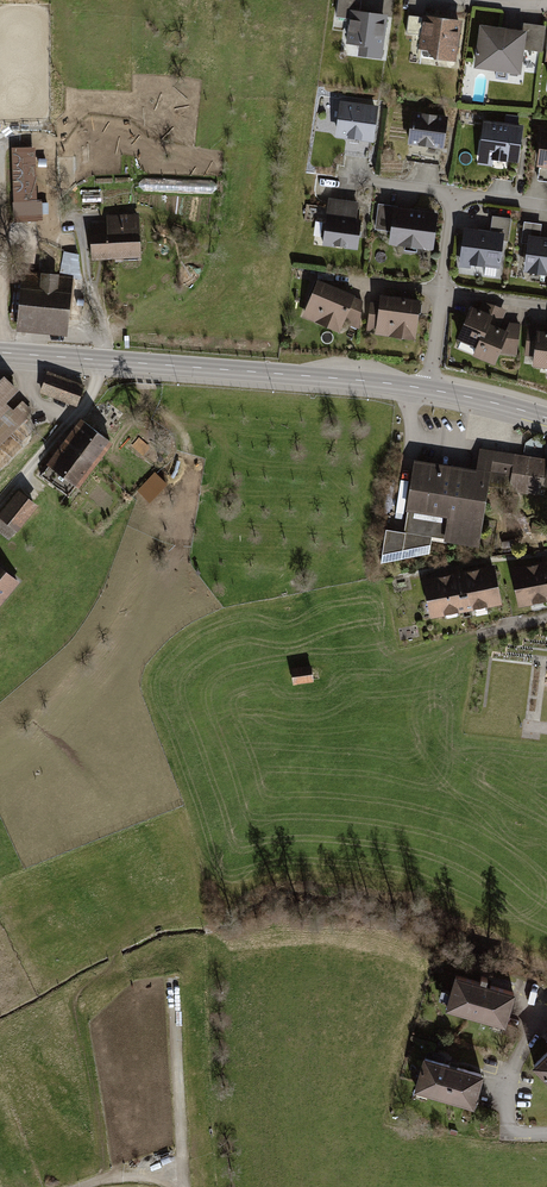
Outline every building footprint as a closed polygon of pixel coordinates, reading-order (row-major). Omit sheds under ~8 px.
[(336,19),(348,20),(345,46),(359,57),(382,61),(387,18),(359,15),(361,0),(338,0),(336,19)] [(460,23),(409,18),(407,35),(417,39),(415,48),(426,52),(433,61),(456,63),(460,23)] [(521,32),(478,27),(473,70),(520,77),(522,51),(542,55),(545,29),(521,26),(521,32)] [(375,106),(339,102),(335,139),(372,144),(375,106)] [(446,117),(412,114),(409,148),(444,152),(446,117)] [(522,127),(482,122),(477,166),(508,171),(508,163),(518,165),(522,127)] [(540,131),(536,169),(546,171),(546,132),(540,131)] [(36,148),(13,149),(16,223),(39,222),(36,148)] [(100,193),(82,194),(83,202),(100,201),(100,193)] [(358,205),(328,201),(322,247),(356,252),(358,233),(362,233),(363,223),(356,222),(358,205)] [(438,213),(377,206),(375,232),(389,233),(388,246),(434,252),(438,213)] [(107,225),(89,226),(91,257),(139,255),(136,215),(107,217),(107,225)] [(490,232),(463,230),(459,265),(499,270),(502,242),(508,242),(511,221),(492,218),(490,232)] [(524,224),(521,246),(525,247),(523,272),(546,275),(546,241),(539,240),(540,226),(524,224)] [(71,278),(23,273),(16,325),(65,331),(71,278)] [(362,303),(317,281),(302,318),(339,335),(343,325),(357,331),(362,303)] [(418,301),(379,297),(378,305),(369,304),(367,336),(415,343),(418,301)] [(506,312),(483,305),(479,311),(472,308),(457,342),(474,349),(471,359),(494,367),(498,356),(515,358),(520,325),(508,323),(505,330),(499,329),(506,312)] [(528,329),(524,360),(531,360),(531,369),(546,370),(546,325),(546,330),(528,329)] [(83,384),(47,372),(41,395),(77,407),(83,384)] [(0,379),(0,448),(33,413),(22,404),(13,413),(4,406),(16,393),(1,378),(0,379)] [(66,442),(93,463),(110,441),(83,420),(66,442)] [(93,463),(66,442),(40,475),(68,496),(93,463)] [(479,449),(476,470),(413,461),(405,511),(408,512),(403,535),(385,533),(380,558),(429,547),(432,537),(480,547),(488,487),(537,495),(539,486),(546,488),(546,458),(546,460),(479,449)] [(166,483),(155,472),(138,490),(150,501),(166,483)] [(17,490),(0,513),(0,525),(14,535),(37,506),(17,490)] [(510,569),(517,609),(546,604),(546,562),(510,569)] [(17,581),(0,567),(0,601),(17,581)] [(493,567),(422,580),(428,619),(501,605),(493,567)] [(311,667),(290,670),(292,685),(312,683),(311,667)] [(513,995),(452,977),(443,1011),(504,1030),(513,995)] [(530,1068),(546,1088),(546,1051),(530,1068)] [(481,1076),(421,1059),(413,1093),(472,1110),(481,1076)]
